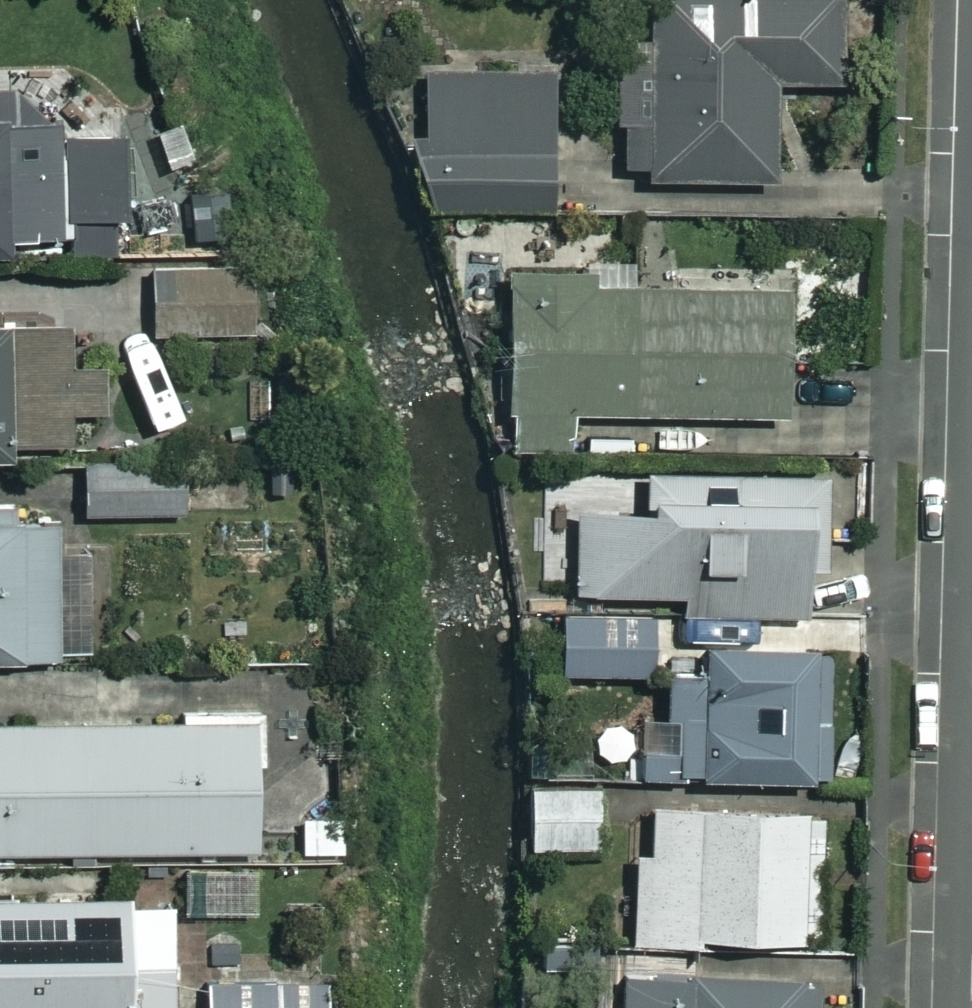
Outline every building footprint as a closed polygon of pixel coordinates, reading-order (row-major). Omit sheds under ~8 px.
[(650,61),(622,61),(622,183),(775,183),(775,86),(835,85),(835,0),(650,0),(650,61)] [(407,138),(407,150),(426,183),(427,217),(549,214),(545,77),(424,81),(425,138),(407,138)] [(11,259),(10,243),(98,240),(94,124),(0,127),(0,259),(11,259)] [(252,262),(152,265),(155,339),(255,335),(252,262)] [(593,295),(593,276),(509,278),(511,456),(784,452),(784,419),(794,419),(792,292),(593,295)] [(104,356),(68,356),(68,332),(0,332),(0,466),(9,466),(9,448),(104,448),(104,356)] [(185,465),(83,468),(84,519),(187,515),(185,465)] [(825,478),(645,479),(646,520),(576,521),(577,602),(686,601),(686,616),(806,615),(806,576),(826,576),(825,478)] [(0,505),(0,667),(88,666),(88,598),(58,598),(58,504),(0,505)] [(655,617),(562,619),(563,680),(657,678),(655,617)] [(826,655),(695,658),(695,685),(670,686),(673,785),(829,782),(826,655)] [(258,855),(257,728),(0,729),(0,856),(258,855)] [(607,791),(530,791),(529,852),(607,853),(607,791)] [(819,803),(650,802),(650,853),(635,853),(634,945),(818,947),(819,803)] [(171,906),(129,907),(129,897),(0,900),(0,1007),(173,1007),(171,906)] [(316,977),(209,980),(209,1007),(317,1007),(316,977)] [(619,986),(620,1007),(815,1007),(814,982),(619,986)]
